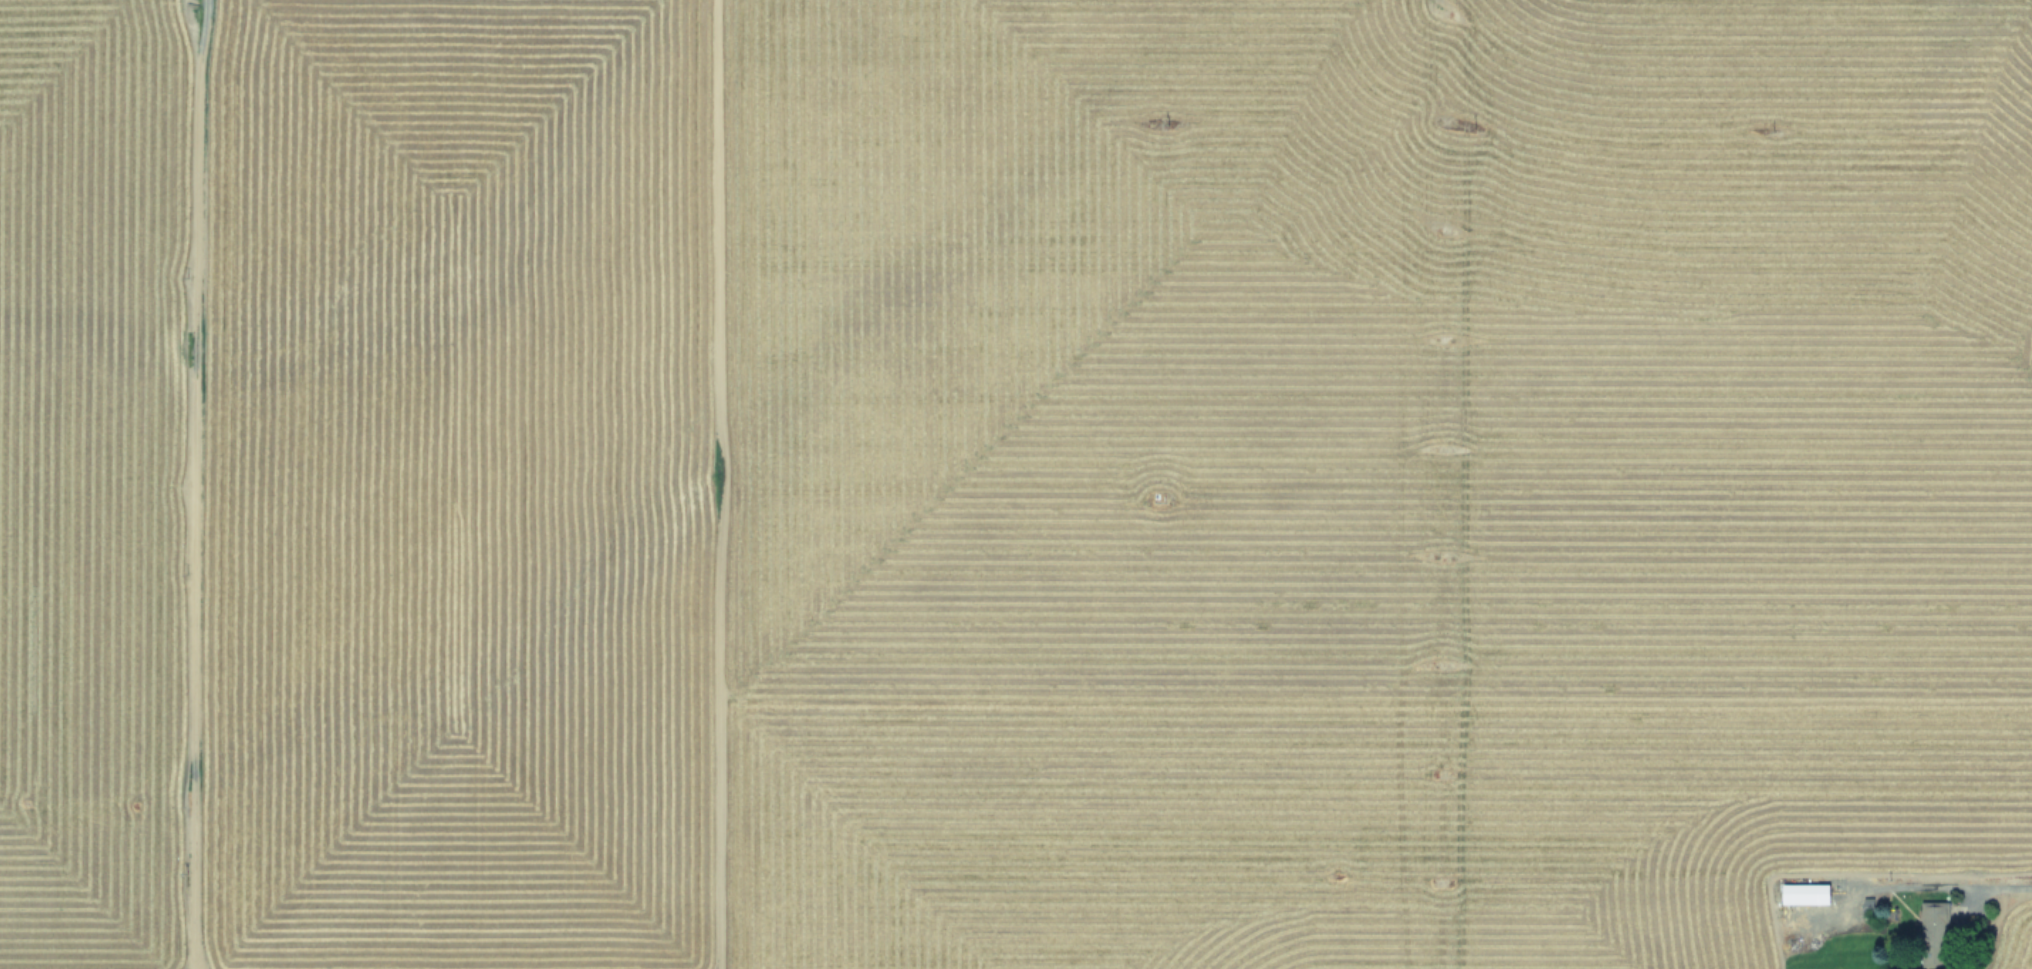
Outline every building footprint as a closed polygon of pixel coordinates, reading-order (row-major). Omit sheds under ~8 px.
[(1783,886),(1783,905),(1816,905),(1816,886),(1783,886)] [(1818,903),(1829,903),(1829,887),(1818,887),(1818,903)] [(1948,903),(1922,903),(1922,954),(1948,954),(1948,903)]
